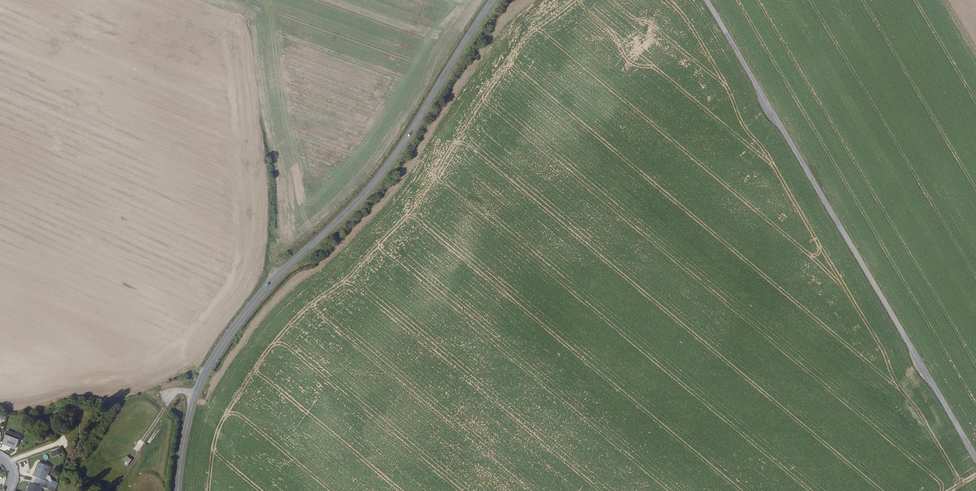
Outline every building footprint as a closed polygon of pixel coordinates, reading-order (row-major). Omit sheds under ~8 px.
[(7,430),(2,443),(15,448),(20,435),(7,430)] [(128,465),(132,460),(127,456),(123,461),(128,465)] [(45,480),(50,466),(38,462),(33,475),(37,477),(41,478),(39,482),(55,488),(56,484),(45,480)] [(42,487),(51,490),(53,490),(55,488),(39,482),(38,486),(35,484),(30,482),(27,490),(40,490),(42,487)]
